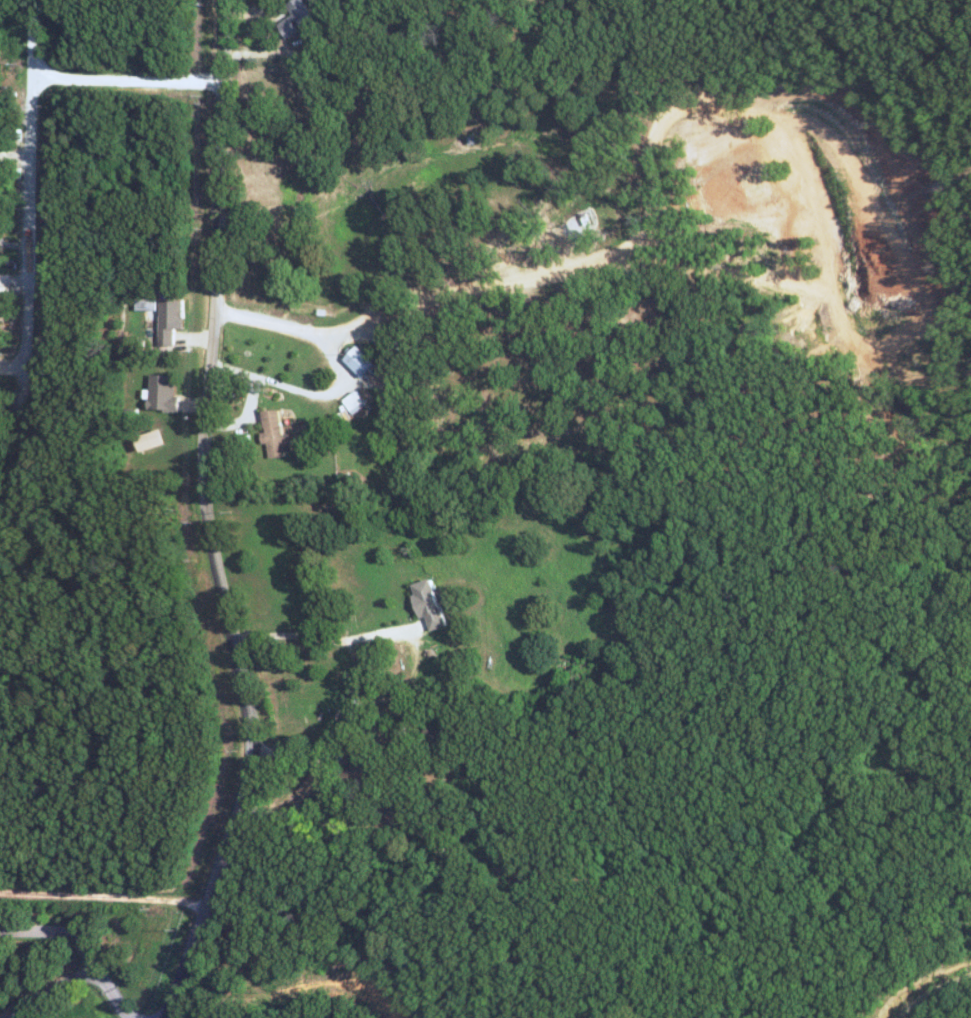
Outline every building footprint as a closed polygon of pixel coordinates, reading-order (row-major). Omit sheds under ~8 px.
[(284,39),(315,20),(303,0),(288,0),(283,3),(290,13),(274,23),(284,39)] [(181,327),(181,298),(157,298),(156,344),(172,344),(172,327),(181,327)] [(155,310),(140,310),(140,320),(155,320),(155,310)] [(374,365),(354,344),(339,358),(359,379),(374,365)] [(173,374),(149,373),(149,388),(143,388),(143,397),(147,398),(147,409),(177,410),(178,395),(173,395),(173,374)] [(339,399),(350,414),(364,405),(353,390),(339,399)] [(280,409),(261,410),(262,432),(259,432),(260,444),(266,443),(266,457),(285,456),(285,446),(282,446),(280,409)] [(134,436),(139,451),(164,443),(160,428),(134,436)] [(445,625),(438,601),(443,599),(439,587),(434,589),(430,577),(408,584),(418,618),(423,616),(427,630),(445,625)] [(294,791),(308,801),(323,780),(309,770),(294,791)]
